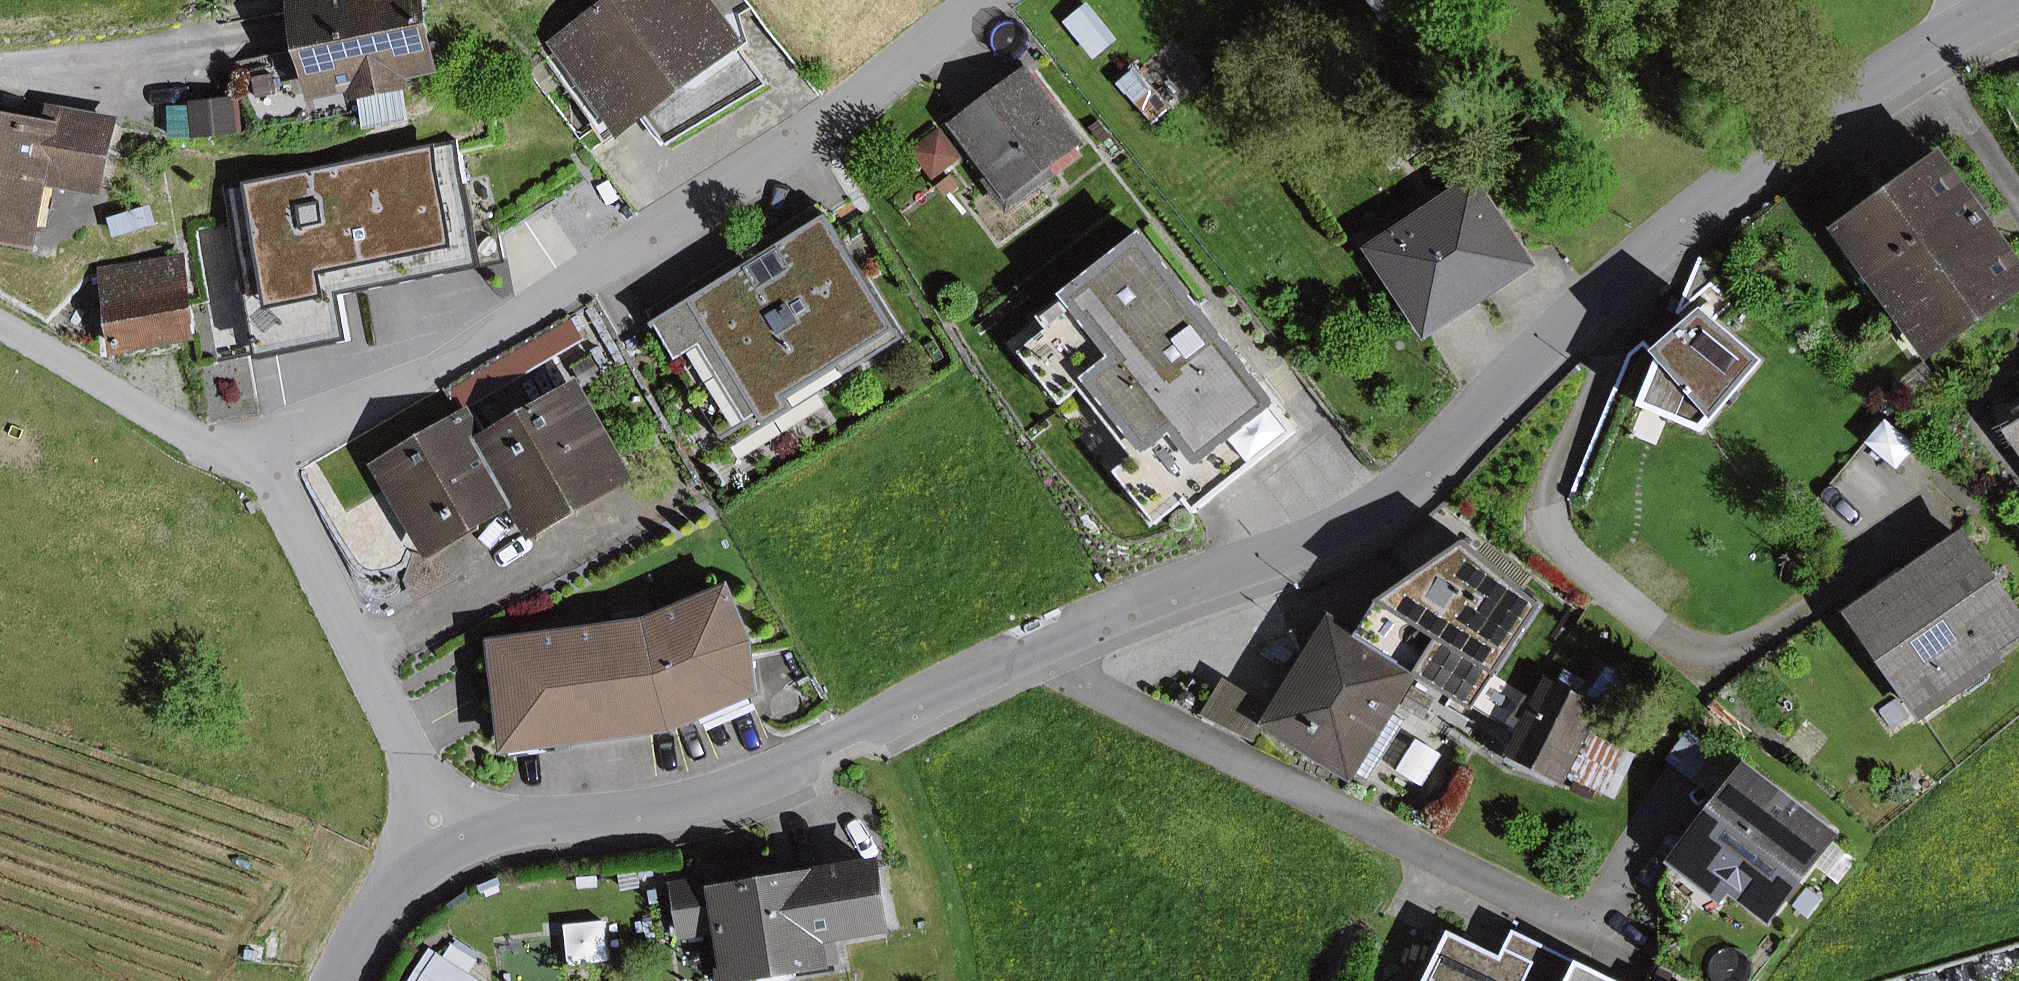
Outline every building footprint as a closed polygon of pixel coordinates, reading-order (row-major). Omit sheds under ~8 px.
[(294,1),(316,103),(356,94),(359,104),(367,103),(373,129),(419,120),(413,94),(421,92),(419,81),(452,74),(437,0),(301,0),(294,1)] [(725,0),(610,0),(554,43),(609,113),(628,122),(640,137),(760,44),(725,0)] [(1125,39),(1092,1),(1067,23),(1099,61),(1125,39)] [(1186,99),(1150,60),(1122,85),(1126,90),(1158,124),(1186,99)] [(1093,145),(1033,65),(955,124),(993,175),(988,179),(1014,213),(1064,176),(1059,170),(1093,145)] [(236,95),(192,101),(197,138),(241,133),(236,95)] [(52,250),(63,188),(113,196),(127,118),(47,104),(45,117),(0,109),(0,241),(52,250)] [(967,157),(943,127),(914,150),(937,179),(967,157)] [(489,269),(463,139),(228,185),(263,361),(355,342),(346,297),(489,269)] [(1928,145),(1817,227),(1917,361),(2018,285),(2018,268),(1978,212),(1986,206),(1968,182),(1960,188),(1928,145)] [(1485,173),(1373,248),(1435,340),(1547,266),(1485,173)] [(957,176),(943,185),(951,197),(966,187),(957,176)] [(842,214),(658,327),(737,454),(810,409),(804,400),(915,331),(842,214)] [(1316,426),(1157,231),(1050,318),(1058,328),(1029,351),(1072,404),(1089,390),(1144,457),(1126,471),(1169,524),(1201,497),(1212,510),(1316,426)] [(189,252),(103,267),(119,356),(205,340),(189,252)] [(1782,359),(1720,308),(1671,351),(1677,357),(1668,365),(1650,407),(1714,430),(1724,414),(1731,420),(1782,359)] [(579,368),(585,378),(592,388),(609,378),(596,357),(579,368)] [(1942,388),(1920,360),(1890,382),(1913,411),(1942,388)] [(592,388),(585,378),(493,434),(485,438),(528,508),(523,511),(542,543),(647,479),(592,388)] [(1989,417),(2018,462),(2018,397),(1989,417)] [(429,553),(436,564),(523,511),(528,508),(485,438),(493,434),(476,407),(377,467),(398,502),(376,515),(407,567),(429,553)] [(1912,444),(1878,419),(1858,444),(1892,470),(1912,444)] [(1952,528),(1831,612),(1892,700),(1877,710),(1890,729),(1905,720),(1907,724),(1996,662),(1989,652),(2018,631),(2018,625),(1952,528)] [(1357,629),(1353,636),(1420,676),(1474,709),(1542,605),(1463,541),(1375,600),(1357,629)] [(655,619),(499,640),(514,755),(688,732),(778,694),(775,668),(740,584),(655,619)] [(1353,636),(1357,629),(1334,615),(1280,706),(1229,677),(1208,713),(1259,743),(1267,729),(1357,782),(1363,773),(1374,779),(1410,718),(1399,711),(1420,676),(1353,636)] [(1555,683),(1548,680),(1510,761),(1570,789),(1574,780),(1621,803),(1644,758),(1599,736),(1637,683),(1609,664),(1594,685),(1561,670),(1555,683)] [(1443,696),(1420,682),(1408,702),(1431,716),(1443,696)] [(1849,837),(1755,763),(1747,773),(1699,736),(1676,764),(1725,802),(1675,866),(1726,906),(1736,893),(1778,926),(1849,837)] [(1445,753),(1421,739),(1402,771),(1426,785),(1445,753)] [(721,874),(676,881),(686,940),(729,932),(733,955),(723,968),(728,980),(773,980),(849,968),(844,942),(908,931),(895,856),(723,886),(721,874)] [(642,868),(623,872),(626,891),(646,888),(642,868)] [(614,962),(609,920),(568,925),(573,967),(614,962)] [(1519,926),(1507,950),(1541,965),(1534,980),(1633,980),(1519,926)] [(1507,950),(1456,927),(1432,980),(1534,980),(1541,965),(1507,950)] [(432,948),(412,980),(485,980),(474,973),(482,960),(455,944),(447,957),(432,948)]
